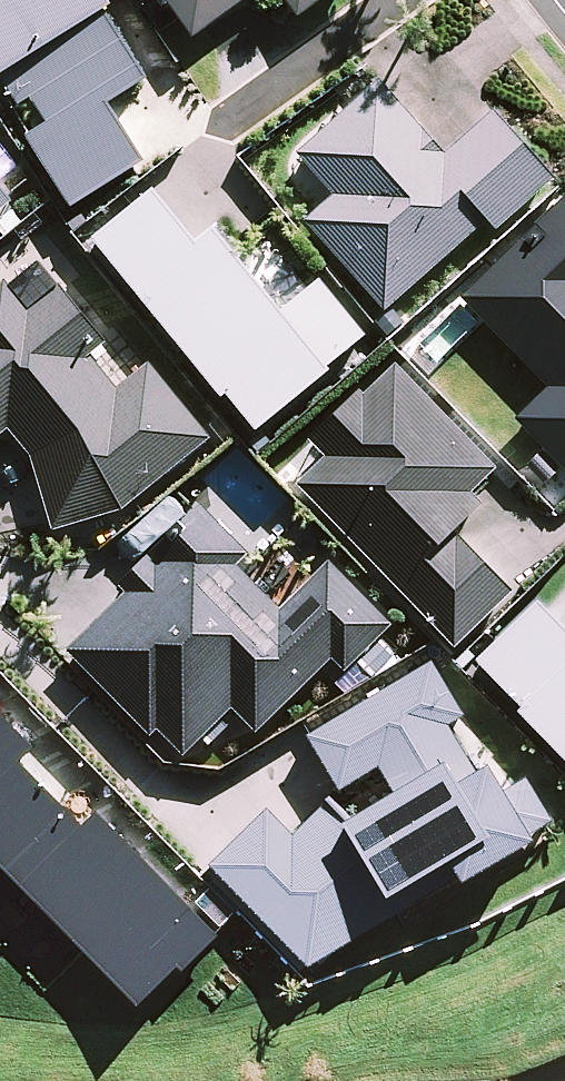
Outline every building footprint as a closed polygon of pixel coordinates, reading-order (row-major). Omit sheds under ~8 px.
[(0,4),(0,75),(19,106),(31,99),(45,122),(26,133),(68,206),(144,162),(106,106),(148,79),(105,12),(112,8),(107,0),(6,0),(0,4)] [(191,24),(226,0),(174,0),(191,24)] [(330,195),(304,219),(383,307),(487,215),(499,227),(557,176),(495,107),(447,150),(381,77),(294,154),(330,195)] [(15,189),(0,171),(0,201),(15,189)] [(198,222),(158,174),(97,224),(256,417),(372,322),(322,263),(286,292),(216,207),(198,222)] [(548,215),(467,297),(552,380),(518,415),(564,462),(564,198),(548,215)] [(52,528),(121,509),(209,439),(147,363),(117,391),(90,353),(108,342),(59,286),(31,313),(5,282),(0,285),(0,435),(7,429),(30,455),(52,528)] [(325,455),(299,485),(453,644),(513,593),(454,534),(484,504),(471,491),(497,468),(394,364),(364,395),(358,389),(307,439),(325,455)] [(252,544),(205,496),(121,579),(127,585),(69,643),(152,728),(159,721),(186,748),(236,699),(260,724),(335,651),(347,663),(394,617),(331,553),(282,601),(239,558),(252,544)] [(546,585),(480,647),(564,738),(564,604),(546,585)] [(268,808),(209,865),(309,969),(404,903),(399,893),(450,864),(463,883),(534,842),(527,835),(553,820),(526,778),(504,790),(488,765),(478,772),(450,724),(465,717),(432,663),(305,737),(338,791),(379,767),(393,793),(352,818),(329,797),(292,834),(268,808)] [(95,787),(31,723),(42,711),(7,675),(3,679),(0,682),(0,846),(139,985),(149,994),(226,917),(95,787)]
